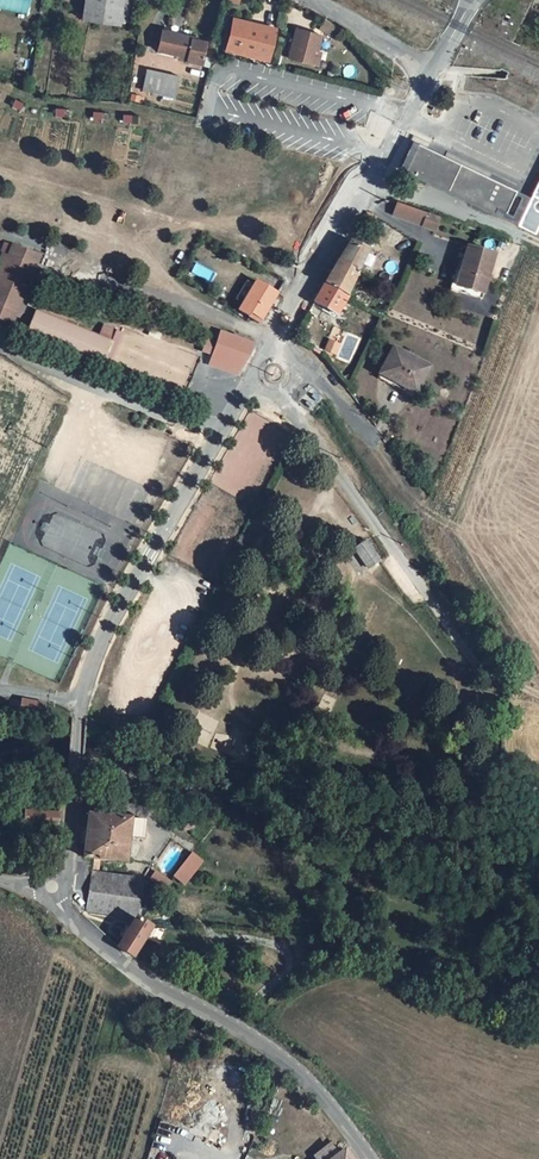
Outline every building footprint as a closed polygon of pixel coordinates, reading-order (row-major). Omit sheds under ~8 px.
[(27,15),(30,0),(0,0),(0,8),(27,15)] [(83,19),(121,24),(121,23),(124,0),(85,0),(83,19)] [(121,23),(124,24),(125,16),(132,17),(134,0),(124,0),(121,23)] [(276,29),(234,19),(226,50),(268,60),(276,29)] [(325,19),(319,29),(335,39),(342,29),(325,19)] [(322,35),(297,28),(289,58),(314,64),(318,51),(322,35)] [(192,38),(163,31),(159,50),(180,55),(181,52),(189,53),(188,58),(201,61),(205,42),(192,39),(192,38)] [(143,90),(175,97),(180,76),(147,69),(143,90)] [(506,212),(517,190),(418,143),(406,169),(495,213),(498,207),(506,212)] [(495,213),(518,224),(519,222),(521,219),(531,197),(517,190),(506,212),(498,207),(495,213)] [(532,195),(531,197),(521,219),(519,222),(536,230),(538,224),(538,198),(532,195)] [(394,214),(425,224),(429,213),(398,201),(394,214)] [(371,214),(367,211),(362,220),(371,226),(377,217),(371,214)] [(425,224),(435,228),(439,216),(429,213),(425,224)] [(358,248),(348,244),(338,261),(359,272),(370,247),(364,244),(361,249),(358,248)] [(4,316),(0,326),(0,327),(9,330),(15,316),(18,310),(22,312),(27,302),(34,283),(40,269),(34,267),(39,256),(32,253),(29,258),(28,258),(23,269),(15,266),(20,255),(18,254),(20,248),(13,245),(9,257),(3,254),(0,261),(0,315),(4,316)] [(483,295),(495,254),(467,247),(461,267),(465,269),(460,288),(483,295)] [(32,253),(20,248),(18,254),(20,255),(15,266),(23,269),(28,258),(29,258),(32,253)] [(338,261),(325,284),(347,298),(358,273),(359,272),(338,261)] [(460,288),(465,269),(461,267),(457,266),(450,290),(481,300),(483,295),(460,288)] [(256,282),(239,311),(249,316),(251,313),(254,315),(252,319),(259,323),(277,294),(262,285),(256,282)] [(34,294),(38,285),(34,283),(27,302),(31,303),(33,298),(33,296),(34,294)] [(325,284),(314,303),(337,315),(338,313),(343,316),(352,300),(347,298),(325,284)] [(99,337),(34,311),(24,335),(107,368),(117,344),(112,342),(117,331),(104,325),(99,337)] [(162,333),(151,329),(149,334),(160,339),(162,333)] [(242,368),(255,344),(219,332),(219,333),(216,340),(215,344),(206,342),(205,345),(205,347),(208,348),(213,349),(211,354),(206,352),(204,355),(212,358),(242,368)] [(338,345),(330,342),(326,350),(334,353),(338,345)] [(415,393),(429,367),(394,348),(380,374),(396,383),(415,393)] [(210,365),(237,375),(242,368),(212,358),(210,365)] [(396,383),(380,374),(377,378),(394,387),(396,383)] [(369,569),(380,561),(366,541),(355,549),(369,569)] [(57,825),(59,814),(25,812),(24,823),(53,825),(57,825)] [(143,837),(145,821),(88,815),(84,849),(83,857),(94,858),(100,859),(125,861),(127,838),(128,835),(143,837)] [(184,830),(195,828),(192,819),(181,822),(184,830)] [(185,885),(202,862),(194,855),(191,857),(175,878),(185,885)] [(99,872),(92,871),(86,912),(130,919),(131,918),(134,920),(135,918),(141,882),(109,876),(109,874),(99,872)] [(160,888),(166,890),(175,878),(156,872),(145,884),(160,888)] [(166,890),(160,888),(150,901),(154,904),(166,890)] [(151,928),(135,918),(134,920),(130,927),(123,939),(118,948),(133,957),(146,935),(151,928)] [(123,939),(130,927),(125,924),(119,936),(123,939)] [(335,1156),(328,1148),(315,1158),(316,1158),(332,1158),(335,1156)] [(332,1158),(352,1158),(344,1149),(335,1156),(332,1158)]
